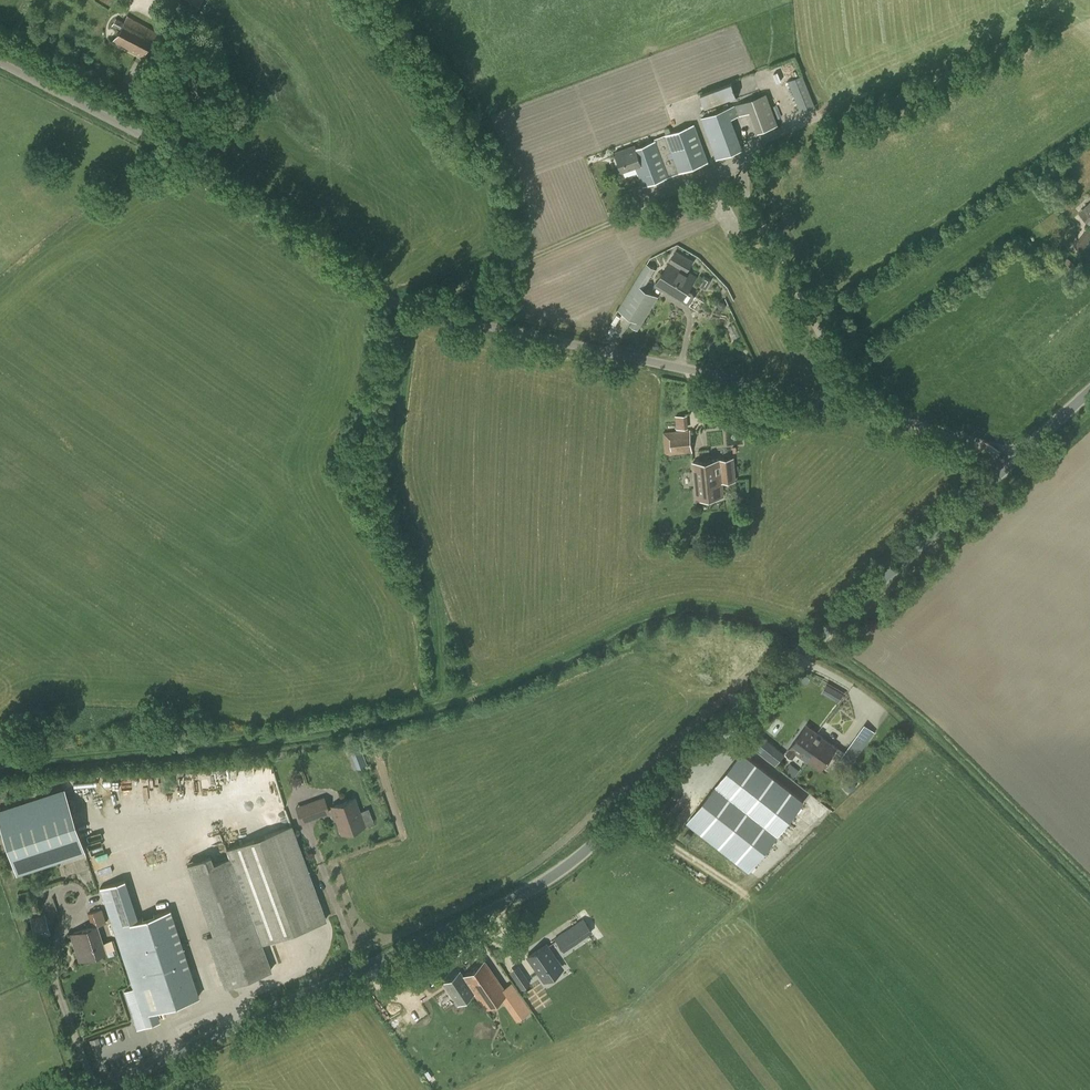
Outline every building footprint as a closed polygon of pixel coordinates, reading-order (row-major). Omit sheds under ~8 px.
[(180,16),(186,6),(181,3),(183,0),(173,0),(168,8),(180,16)] [(180,16),(187,21),(200,1),(199,0),(183,0),(181,3),(186,6),(180,16)] [(127,15),(123,21),(123,22),(136,29),(135,32),(141,36),(142,33),(144,33),(148,26),(127,15)] [(111,42),(120,46),(125,38),(129,41),(134,32),(135,32),(136,29),(123,22),(123,21),(115,17),(110,25),(118,30),(111,42)] [(148,40),(142,50),(154,56),(164,36),(148,26),(144,33),(142,33),(141,36),(148,40)] [(139,56),(142,50),(148,40),(141,36),(135,32),(134,32),(129,41),(125,38),(120,46),(139,56)] [(142,50),(139,56),(150,62),(154,56),(142,50)] [(792,89),(801,112),(816,107),(803,75),(787,81),(790,89),(792,89)] [(777,123),(767,97),(738,107),(737,103),(700,117),(716,159),(743,150),(732,119),(741,116),(742,118),(751,115),(756,131),(777,123)] [(636,166),(643,186),(709,161),(694,123),(655,138),(655,139),(636,147),(636,149),(617,156),(622,171),(636,166)] [(1089,224),(1089,202),(1079,213),(1089,224)] [(1084,253),(1089,246),(1089,230),(1088,228),(1075,246),(1084,253)] [(693,293),(688,290),(696,276),(688,270),(693,261),(676,250),(661,275),(655,284),(681,300),(686,303),(691,302),(694,298),(693,293)] [(642,269),(651,274),(652,275),(656,268),(647,262),(642,269)] [(659,296),(645,287),(648,282),(638,275),(618,309),(642,324),(659,296)] [(735,324),(729,327),(735,337),(741,333),(735,324)] [(693,452),(690,429),(688,430),(663,432),(665,454),(693,452)] [(736,480),(733,458),(692,461),(696,499),(724,496),(723,482),(736,480)] [(834,687),(828,682),(823,689),(828,692),(831,691),(834,687)] [(699,701),(709,692),(702,684),(692,694),(699,701)] [(797,752),(808,760),(815,749),(809,745),(818,733),(807,725),(786,753),(793,758),(797,752)] [(862,727),(840,759),(851,766),(873,735),(862,727)] [(750,743),(769,759),(778,748),(759,732),(750,743)] [(815,749),(808,760),(822,770),(838,748),(818,733),(809,745),(815,749)] [(354,768),(366,766),(363,748),(351,750),(354,768)] [(743,752),(687,823),(749,871),(804,801),(743,752)] [(797,777),(803,769),(793,761),(787,769),(797,777)] [(84,850),(63,787),(0,808),(0,823),(16,873),(84,850)] [(314,801),(296,807),(302,822),(320,816),(329,812),(324,797),(314,801)] [(342,834),(345,833),(347,834),(350,834),(352,832),(354,830),(365,826),(355,798),(332,806),(342,834)] [(292,826),(231,848),(257,923),(265,942),(326,919),(292,826)] [(257,923),(231,848),(227,850),(230,856),(214,862),(211,854),(186,863),(211,933),(206,935),(225,987),(272,970),(262,943),(265,942),(257,923)] [(125,879),(100,888),(137,1000),(128,1003),(137,1029),(157,1022),(154,1011),(199,996),(170,908),(138,919),(125,879)] [(92,926),(70,933),(79,960),(105,952),(97,925),(105,922),(101,909),(88,913),(92,926)] [(51,934),(45,914),(30,919),(36,939),(51,934)] [(584,920),(570,930),(576,938),(589,929),(584,920)] [(563,967),(546,944),(528,956),(544,980),(563,967)] [(442,982),(456,1003),(473,991),(485,1008),(507,993),(484,959),(462,974),(459,970),(442,982)] [(529,982),(525,977),(518,982),(522,987),(529,982)] [(155,1012),(158,1021),(164,1020),(161,1010),(155,1012)]
